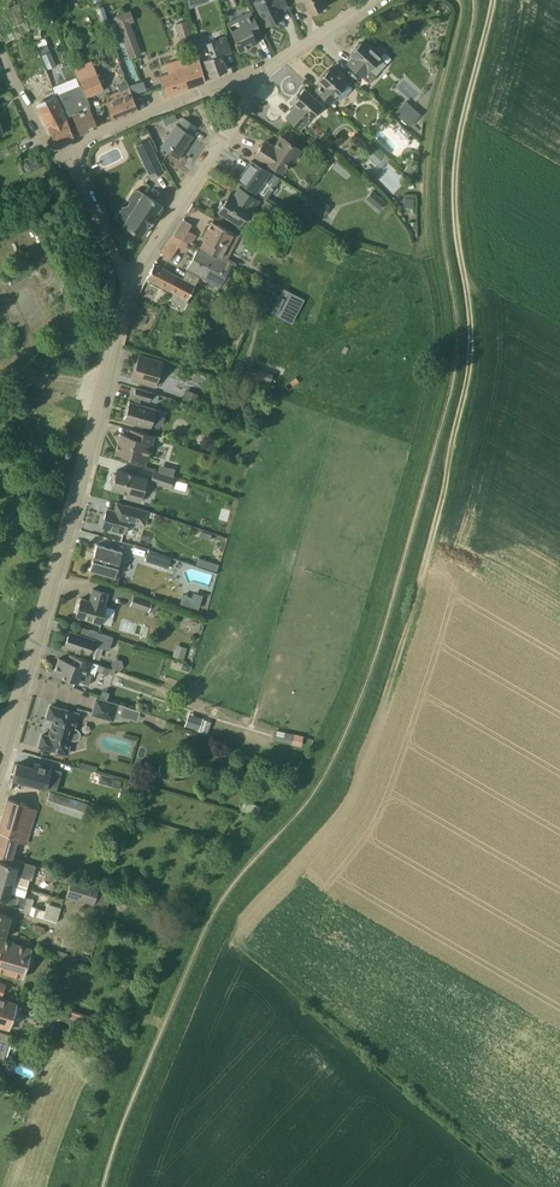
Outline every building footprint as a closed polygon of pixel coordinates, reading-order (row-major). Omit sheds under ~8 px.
[(285,0),(258,0),(254,2),(266,25),(283,17),(279,10),(280,7),(287,4),(285,0)] [(311,13),(327,5),(325,0),(304,0),(311,13)] [(141,53),(130,21),(133,20),(130,9),(114,15),(117,25),(119,25),(130,57),(141,53)] [(262,33),(257,22),(251,11),(226,23),(239,50),(256,41),(254,37),(262,33)] [(174,44),(193,39),(187,20),(176,24),(179,35),(172,37),(174,44)] [(40,24),(31,24),(31,28),(33,28),(34,28),(34,34),(34,38),(34,39),(41,39),(40,24)] [(227,70),(221,54),(220,54),(220,53),(231,50),(226,36),(215,40),(215,39),(208,41),(211,50),(213,56),(204,60),(210,76),(227,70)] [(379,58),(380,57),(372,50),(362,41),(361,43),(358,43),(355,46),(355,49),(350,55),(353,57),(347,63),(362,77),(363,76),(370,83),(386,64),(379,58)] [(49,50),(46,44),(38,47),(41,54),(49,50)] [(42,55),(48,69),(56,66),(50,51),(42,55)] [(158,77),(161,84),(164,95),(205,82),(196,53),(179,59),(165,63),(169,73),(158,77)] [(315,90),(326,100),(332,105),(334,103),(338,98),(340,100),(342,100),(351,90),(351,87),(330,68),(318,81),(321,84),(315,90)] [(33,77),(44,97),(53,92),(43,72),(33,77)] [(103,90),(96,73),(79,80),(86,97),(103,90)] [(130,84),(133,93),(146,89),(143,80),(130,84)] [(138,110),(133,98),(127,83),(118,87),(120,91),(103,97),(112,120),(138,110)] [(86,99),(80,85),(64,92),(56,95),(66,117),(72,115),(80,133),(97,126),(86,99)] [(323,106),(315,99),(304,89),(298,96),(297,95),(291,101),(298,108),(296,110),(293,108),(285,117),(301,131),(323,106)] [(66,117),(56,95),(47,100),(36,105),(56,143),(73,136),(66,117)] [(420,114),(406,101),(395,112),(410,126),(420,114)] [(163,119),(166,125),(177,120),(174,114),(163,119)] [(176,124),(161,146),(178,158),(192,136),(191,134),(196,126),(183,118),(178,125),(176,124)] [(302,150),(291,143),(281,137),(274,148),(264,141),(255,155),(282,173),(291,160),(294,162),(302,150)] [(136,145),(151,177),(164,171),(149,139),(136,145)] [(368,156),(376,163),(375,164),(380,169),(388,160),(384,156),(375,148),(368,156)] [(324,164),(330,159),(325,154),(319,159),(324,164)] [(28,173),(44,164),(39,155),(23,163),(28,173)] [(251,161),(238,180),(265,199),(278,179),(251,161)] [(411,176),(416,169),(410,164),(405,171),(411,176)] [(251,211),(259,200),(239,187),(234,195),(230,193),(224,203),(221,201),(218,207),(220,208),(218,211),(238,224),(248,209),(251,211)] [(147,226),(148,226),(155,216),(155,215),(162,205),(144,193),(143,194),(137,190),(134,191),(129,197),(130,201),(127,205),(122,206),(117,215),(118,221),(140,236),(147,226)] [(385,202),(372,190),(366,197),(379,209),(385,202)] [(331,206),(312,196),(306,207),(325,216),(331,206)] [(174,235),(189,242),(190,241),(192,243),(197,236),(188,230),(191,225),(184,220),(174,235)] [(240,236),(224,228),(212,222),(203,239),(205,240),(201,247),(233,264),(236,265),(237,263),(228,258),(240,236)] [(188,244),(189,242),(174,235),(162,253),(171,259),(183,240),(188,244)] [(187,271),(200,277),(224,290),(235,268),(231,266),(233,264),(201,247),(200,246),(187,271)] [(184,307),(196,285),(183,278),(154,264),(147,278),(175,292),(171,300),(184,307)] [(284,288),(280,297),(283,299),(278,310),(274,308),(272,313),(292,323),(305,299),(284,288)] [(269,306),(274,308),(278,310),(283,299),(280,297),(275,294),(269,306)] [(164,362),(150,358),(139,354),(131,379),(156,387),(164,362)] [(247,377),(246,379),(268,385),(272,374),(250,367),(247,377)] [(124,420),(136,424),(151,428),(151,427),(158,428),(163,425),(164,417),(161,413),(156,411),(156,409),(140,404),(141,398),(157,402),(159,394),(153,393),(136,388),(134,396),(135,396),(133,403),(130,402),(124,420)] [(186,390),(181,402),(194,406),(199,395),(186,390)] [(155,435),(142,432),(130,429),(129,436),(120,434),(115,452),(127,455),(141,459),(148,461),(155,435)] [(148,479),(128,473),(117,470),(116,474),(114,474),(110,476),(109,480),(111,484),(113,484),(112,489),(127,493),(126,497),(142,502),(148,479)] [(157,472),(155,471),(151,482),(171,488),(174,478),(173,478),(157,472)] [(107,508),(102,527),(125,533),(128,521),(145,525),(149,510),(122,503),(120,512),(107,508)] [(122,552),(108,548),(96,544),(89,570),(115,577),(117,570),(118,570),(119,569),(120,568),(121,567),(121,566),(121,565),(122,563),(122,562),(121,561),(121,560),(121,559),(122,552)] [(172,558),(149,551),(145,562),(168,568),(168,567),(171,560),(172,558)] [(218,564),(199,558),(197,565),(216,571),(218,564)] [(109,593),(104,592),(93,589),(89,600),(81,598),(76,616),(103,624),(108,606),(105,606),(109,593)] [(152,599),(135,593),(131,606),(148,612),(149,610),(152,601),(152,599)] [(192,597),(183,594),(180,603),(198,609),(202,595),(193,593),(192,597)] [(152,601),(149,610),(155,613),(159,604),(152,601)] [(83,628),(81,635),(70,631),(65,646),(88,654),(91,645),(99,647),(109,651),(113,638),(83,628)] [(186,651),(176,647),(173,656),(184,659),(186,651)] [(54,673),(89,685),(92,674),(89,673),(93,662),(69,653),(66,661),(59,658),(54,673)] [(189,666),(190,666),(190,665),(183,663),(181,670),(188,672),(188,671),(189,666)] [(107,674),(109,669),(109,668),(99,664),(97,670),(107,674)] [(119,704),(96,698),(91,716),(114,721),(115,719),(119,704)] [(140,711),(119,704),(115,719),(121,721),(121,719),(129,721),(130,719),(137,721),(140,711)] [(79,714),(62,709),(50,706),(47,717),(54,719),(49,736),(42,734),(39,746),(69,754),(72,740),(77,740),(79,739),(80,737),(80,733),(79,731),(77,730),(75,729),(79,714)] [(203,718),(189,713),(185,726),(199,730),(203,718)] [(281,731),(279,741),(299,745),(300,742),(302,742),(303,736),(281,731)] [(13,779),(15,780),(45,788),(51,768),(34,763),(33,768),(29,766),(18,763),(17,763),(13,779)] [(113,778),(101,774),(98,782),(111,786),(113,778)] [(87,803),(50,791),(46,804),(54,807),(53,809),(82,818),(87,803)] [(19,802),(8,798),(0,825),(0,855),(13,858),(17,842),(27,845),(37,810),(27,808),(28,804),(19,802)] [(240,810),(258,815),(261,806),(243,801),(240,810)] [(27,888),(29,878),(31,879),(35,864),(19,860),(16,867),(0,862),(0,880),(27,888)] [(55,871),(47,869),(44,879),(52,881),(55,871)] [(111,890),(71,878),(66,896),(106,908),(111,890)] [(24,897),(27,888),(0,880),(0,898),(7,900),(5,906),(29,914),(32,906),(33,899),(24,897)] [(29,914),(57,922),(62,908),(47,903),(45,910),(32,906),(29,914)] [(0,913),(0,937),(4,938),(10,915),(1,913),(0,913)] [(98,933),(101,920),(91,918),(88,931),(98,933)] [(30,948),(0,939),(0,972),(22,978),(30,948)] [(79,957),(58,951),(57,956),(77,963),(79,957)] [(10,1034),(6,1032),(17,1001),(1,996),(1,997),(0,997),(0,1031),(10,1034)] [(116,1027),(125,1030),(127,1025),(124,1023),(124,1022),(125,1020),(117,1017),(114,1026),(116,1027)] [(6,1058),(11,1042),(8,1041),(10,1034),(0,1031),(0,1056),(6,1058)] [(71,1044),(72,1040),(65,1038),(64,1040),(62,1047),(69,1048),(70,1045),(71,1044)]
